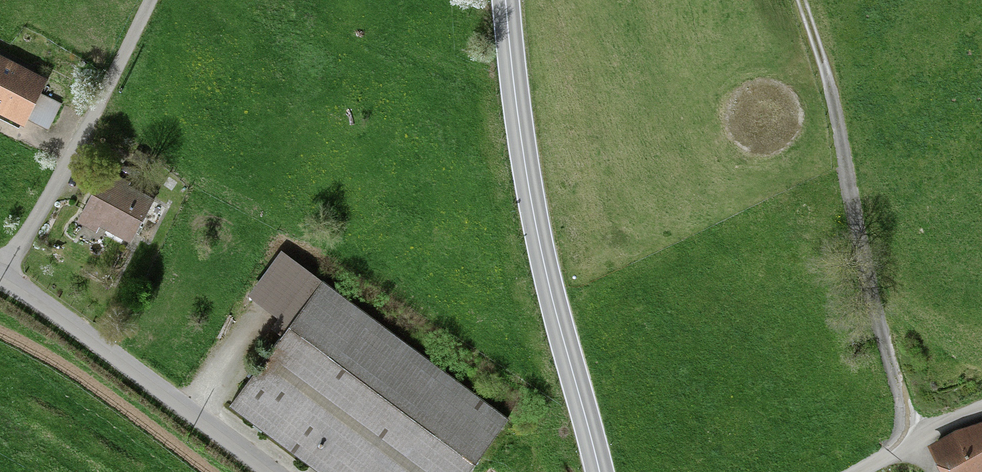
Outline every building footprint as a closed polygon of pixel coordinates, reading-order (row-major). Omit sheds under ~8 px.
[(22,120),(43,80),(0,58),(0,109),(22,120)] [(98,222),(130,240),(152,200),(104,174),(84,210),(100,218),(98,222)] [(323,471),(468,471),(508,419),(322,281),(231,403),(323,471)] [(952,471),(973,471),(981,467),(981,430),(963,440),(958,432),(936,444),(952,471)]
